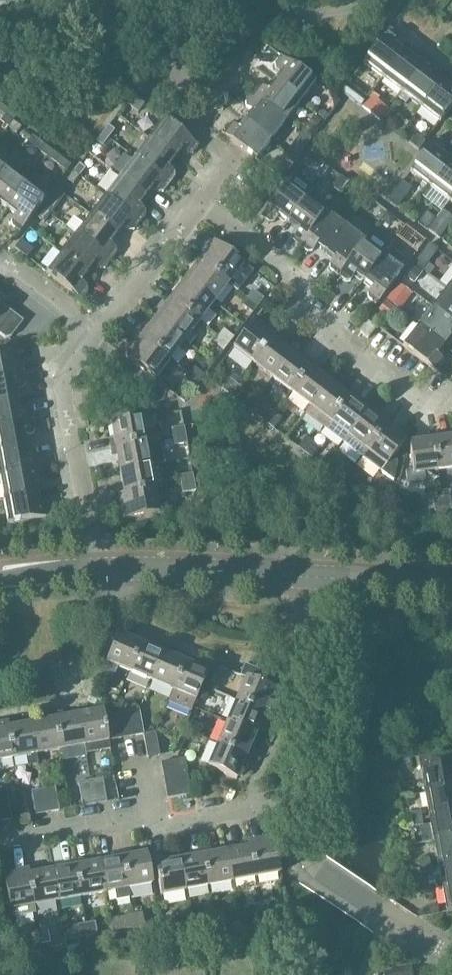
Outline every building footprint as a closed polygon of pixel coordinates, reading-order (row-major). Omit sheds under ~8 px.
[(363,64),(383,79),(402,53),(394,47),(399,41),(398,35),(390,29),(363,64)] [(383,79),(402,94),(428,59),(421,53),(415,54),(411,60),(402,53),(383,79)] [(281,75),(275,83),(301,103),(316,83),(281,56),(275,65),(275,70),(281,75)] [(402,94),(421,108),(441,83),(432,76),(437,70),(436,65),(428,59),(402,94)] [(251,95),(286,122),(301,103),(275,83),(269,91),(263,87),(257,87),(251,95)] [(421,108),(440,123),(451,108),(451,85),(449,89),(441,83),(421,108)] [(252,113),(246,121),(272,141),(286,122),(251,95),(245,103),(246,108),(252,113)] [(126,104),(132,108),(138,113),(144,105),(133,96),(126,104)] [(13,122),(6,116),(1,121),(9,128),(13,122)] [(164,120),(149,139),(175,159),(181,151),(187,155),(193,155),(199,146),(164,120)] [(272,141),(246,121),(239,129),(233,125),(228,125),(222,134),(257,160),(272,141)] [(21,128),(13,122),(9,128),(17,134),(21,128)] [(109,126),(103,134),(109,139),(115,131),(109,126)] [(103,134),(97,142),(103,147),(109,139),(103,134)] [(410,173),(430,188),(450,162),(441,156),(446,150),(445,144),(437,138),(410,173)] [(149,139),(135,159),(170,185),(176,177),(175,172),(169,168),(175,159),(149,139)] [(52,151),(44,145),(39,151),(47,157),(52,151)] [(60,157),(52,151),(47,157),(55,163),(67,172),(71,166),(60,157)] [(304,161),(312,167),(318,159),(310,153),(304,161)] [(135,159),(120,178),(146,197),(152,189),(158,194),(164,193),(170,185),(135,159)] [(8,168),(0,162),(0,179),(8,168)] [(449,202),(451,198),(451,164),(450,162),(430,188),(449,202)] [(80,164),(74,172),(80,177),(86,169),(80,164)] [(274,174),(282,180),(288,172),(280,166),(274,174)] [(7,209),(27,183),(8,168),(0,179),(0,203),(7,209)] [(74,172),(68,180),(73,185),(80,177),(74,172)] [(349,183),(342,177),(333,188),(340,194),(349,183)] [(106,197),(141,223),(146,216),(146,210),(140,206),(146,197),(120,178),(106,197)] [(27,183),(7,209),(16,215),(11,221),(12,226),(20,233),(47,198),(27,183)] [(279,217),(287,224),(307,198),(288,183),(261,217),(269,224),(274,223),(279,217)] [(51,203),(45,211),(50,215),(56,207),(65,196),(59,191),(51,203)] [(106,197),(91,216),(117,236),(123,227),(129,232),(135,231),(141,223),(106,197)] [(292,241),(299,247),(326,212),(307,198),(287,224),(296,230),(291,236),(292,241)] [(45,211),(38,219),(44,223),(50,215),(45,211)] [(317,246),(325,253),(345,227),(326,212),(299,247),(307,253),(312,252),(317,246)] [(395,218),(387,212),(381,220),(386,224),(392,223),(395,218)] [(70,230),(76,235),(111,262),(117,254),(117,248),(110,244),(117,236),(91,216),(81,229),(75,224),(70,230)] [(330,270),(338,276),(364,241),(345,227),(325,253),(334,259),(329,265),(330,270)] [(76,235),(62,254),(88,274),(94,265),(100,270),(106,269),(111,262),(76,235)] [(15,249),(21,253),(27,245),(21,241),(15,249)] [(364,241),(338,276),(345,282),(351,282),(355,275),(364,282),(383,256),(364,241)] [(214,242),(199,262),(229,284),(243,264),(214,242)] [(422,253),(416,261),(422,266),(429,258),(422,253)] [(88,274),(62,254),(47,274),(82,300),(88,292),(87,287),(81,282),(88,274)] [(403,271),(383,256),(364,282),(372,288),(367,294),(368,300),(376,306),(403,271)] [(189,284),(214,303),(229,284),(199,262),(204,266),(189,284)] [(412,265),(404,276),(414,283),(421,273),(412,265)] [(214,303),(189,284),(175,303),(199,322),(214,303)] [(398,284),(386,300),(397,309),(409,293),(398,284)] [(432,308),(451,323),(451,292),(447,289),(432,308)] [(253,292),(248,299),(258,307),(263,300),(253,292)] [(258,307),(248,299),(243,306),(253,314),(258,307)] [(384,302),(378,310),(387,317),(394,309),(384,302)] [(175,303),(160,322),(185,341),(199,322),(175,303)] [(0,306),(0,335),(5,339),(12,337),(24,321),(13,313),(1,304),(0,306)] [(418,327),(444,346),(450,338),(451,340),(451,323),(432,308),(418,327)] [(374,315),(369,322),(375,327),(381,320),(374,315)] [(234,348),(253,363),(276,334),(256,319),(234,348)] [(160,322),(146,341),(170,360),(185,341),(160,322)] [(360,333),(368,339),(376,328),(369,322),(360,333)] [(444,346),(418,327),(403,346),(438,373),(444,365),(443,359),(437,355),(444,346)] [(224,330),(219,337),(229,345),(234,338),(224,330)] [(253,363),(272,378),(291,353),(273,339),(276,335),(276,334),(253,363)] [(229,345),(219,337),(213,344),(224,352),(229,345)] [(170,360),(146,341),(131,361),(155,380),(170,360)] [(25,374),(23,365),(19,362),(11,363),(9,352),(0,354),(0,379),(25,374)] [(272,378),(291,392),(310,368),(291,353),(272,378)] [(195,368),(189,375),(200,383),(205,376),(195,368)] [(310,407),(329,382),(310,368),(291,392),(310,407)] [(18,400),(16,390),(24,388),(27,384),(25,374),(0,379),(0,403),(18,400)] [(200,383),(189,375),(184,382),(194,390),(200,383)] [(222,390),(229,395),(237,385),(230,379),(222,390)] [(348,397),(329,382),(310,407),(330,422),(348,397)] [(237,385),(229,395),(236,400),(244,390),(237,385)] [(330,422),(349,436),(367,412),(348,397),(330,422)] [(34,422),(32,412),(28,409),(20,410),(18,400),(0,403),(0,428),(34,422)] [(260,419),(267,424),(275,414),(268,409),(260,419)] [(367,412),(349,436),(343,443),(363,457),(387,426),(367,412)] [(275,414),(267,424),(274,429),(282,419),(275,414)] [(146,443),(142,418),(111,424),(116,448),(146,443)] [(27,447),(25,437),(32,436),(36,431),(34,422),(0,428),(0,452),(27,447)] [(387,426),(363,457),(393,481),(398,462),(393,458),(406,441),(387,426)] [(171,429),(173,438),(186,436),(184,427),(171,429)] [(186,436),(173,438),(175,446),(187,444),(186,436)] [(434,440),(438,471),(451,469),(451,437),(434,440)] [(298,448),(305,453),(313,443),(306,438),(298,448)] [(438,471),(434,440),(409,444),(414,474),(438,471)] [(151,466),(146,443),(116,448),(120,472),(151,466)] [(313,443),(305,453),(312,458),(320,448),(313,443)] [(42,469),(41,459),(36,456),(29,458),(27,447),(0,452),(0,477),(42,469)] [(161,464),(151,466),(120,472),(124,495),(155,490),(165,488),(161,464)] [(336,477),(343,482),(351,472),(344,467),(336,477)] [(4,500),(36,495),(34,484),(41,483),(44,478),(42,469),(0,477),(0,481),(4,500)] [(351,472),(343,482),(350,488),(358,477),(351,472)] [(180,476),(182,485),(195,483),(193,474),(180,476)] [(195,483),(182,485),(183,493),(196,491),(195,483)] [(158,504),(155,490),(124,495),(119,496),(124,521),(172,512),(170,502),(158,504)] [(36,495),(4,500),(8,525),(51,517),(49,506),(45,503),(37,505),(36,495)] [(442,498),(444,510),(451,509),(451,507),(450,496),(442,498)] [(444,510),(442,498),(433,499),(435,512),(444,510)] [(129,672),(142,644),(119,634),(102,673),(110,677),(114,675),(117,667),(129,672)] [(129,672),(151,682),(164,653),(142,644),(129,672)] [(151,682),(173,691),(186,662),(164,653),(151,682)] [(192,710),(196,701),(208,672),(186,662),(173,691),(170,700),(192,710)] [(246,679),(237,701),(271,715),(280,692),(263,685),(268,674),(245,664),(240,676),(246,679)] [(237,701),(228,723),(256,735),(265,714),(270,716),(271,715),(237,701)] [(110,749),(108,741),(104,718),(103,711),(79,715),(84,746),(86,754),(110,749)] [(144,736),(144,735),(140,711),(128,714),(132,738),(143,736),(144,736)] [(120,740),(132,738),(128,714),(116,716),(120,740)] [(79,715),(55,720),(61,750),(84,746),(79,715)] [(108,741),(120,740),(116,716),(104,718),(108,741)] [(55,720),(32,724),(37,755),(61,750),(55,720)] [(7,723),(0,724),(0,761),(14,759),(7,723)] [(37,755),(32,724),(9,728),(8,723),(7,723),(14,759),(37,755)] [(228,723),(218,745),(247,757),(256,735),(228,723)] [(144,736),(143,736),(148,759),(160,756),(156,733),(144,735),(144,736)] [(247,757),(218,745),(208,767),(237,780),(247,757)] [(161,764),(163,776),(187,771),(185,759),(161,764)] [(402,761),(403,768),(413,766),(412,759),(402,761)] [(422,770),(427,794),(451,789),(451,764),(422,770)] [(187,771),(163,776),(165,787),(189,783),(187,771)] [(103,780),(91,782),(95,805),(107,803),(103,780)] [(95,805),(91,782),(79,784),(83,808),(95,805)] [(189,783),(165,787),(168,799),(191,795),(189,783)] [(56,788),(43,790),(48,814),(60,812),(56,788)] [(431,817),(451,814),(451,789),(427,794),(431,817)] [(48,814),(43,790),(32,792),(36,816),(48,814)] [(12,820),(8,796),(0,798),(0,822),(12,820)] [(412,814),(414,827),(424,825),(422,812),(412,814)] [(435,841),(451,838),(451,814),(431,817),(435,841)] [(248,842),(250,848),(251,847),(256,878),(281,874),(274,838),(248,842)] [(440,865),(451,862),(451,838),(435,841),(440,865)] [(250,848),(227,852),(232,882),(256,878),(251,847),(250,848)] [(227,852),(203,856),(209,887),(232,882),(227,852)] [(123,858),(129,889),(153,884),(147,854),(123,858)] [(203,856),(180,860),(185,891),(209,887),(203,856)] [(129,889),(123,858),(100,863),(105,893),(129,889)] [(185,891),(180,860),(155,865),(161,895),(185,891)] [(420,861),(423,875),(433,873),(431,860),(420,861)] [(444,888),(451,887),(451,862),(440,865),(444,888)] [(100,863),(76,867),(81,897),(105,893),(100,863)] [(76,867),(52,871),(58,902),(81,897),(76,867)] [(28,876),(29,875),(28,870),(3,875),(10,910),(34,906),(28,876)] [(52,871),(29,875),(28,876),(34,906),(58,902),(52,871)] [(444,888),(448,913),(451,912),(451,887),(444,888)] [(270,903),(262,904),(264,917),(273,915),(270,903)] [(264,917),(262,904),(253,906),(255,919),(264,917)] [(429,909),(430,916),(441,914),(439,907),(429,909)] [(223,911),(214,913),(216,926),(225,924),(223,911)] [(214,913),(206,915),(208,927),(216,926),(214,913)] [(142,914),(134,916),(136,928),(145,927),(142,914)] [(134,916),(125,917),(128,930),(136,928),(134,916)] [(166,922),(169,934),(177,933),(175,920),(166,922)] [(95,923),(87,924),(89,937),(98,935),(95,923)] [(89,937),(87,924),(78,926),(80,938),(89,937)] [(48,931),(39,933),(42,945),(50,944),(48,931)] [(42,945),(39,933),(31,934),(33,947),(42,945)]
